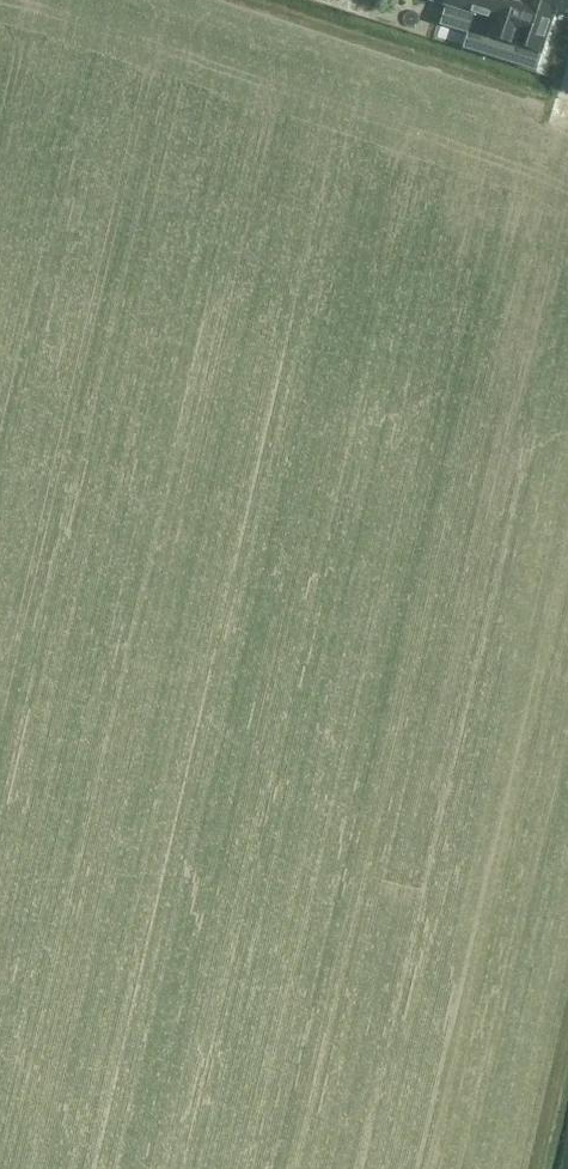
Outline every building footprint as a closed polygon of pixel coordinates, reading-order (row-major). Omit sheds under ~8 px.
[(431,1),(447,6),(444,14),(495,30),(492,38),(542,54),(544,49),(555,11),(531,4),(527,17),(503,10),(506,0),(432,0),(431,1)]
